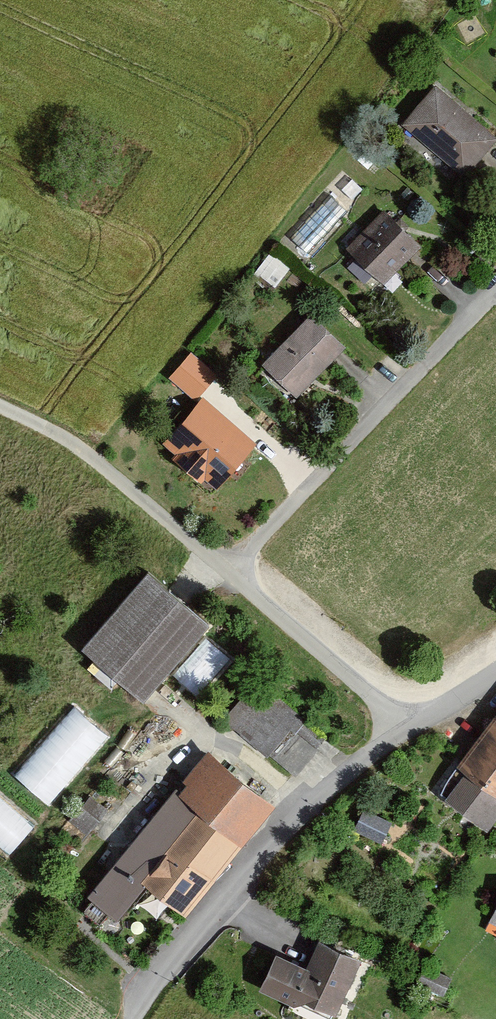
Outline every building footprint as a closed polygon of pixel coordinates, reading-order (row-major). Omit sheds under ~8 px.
[(495,139),(436,86),(401,125),(461,178),(495,139)] [(419,249),(382,213),(346,249),(383,285),(419,249)] [(334,352),(292,318),(250,369),(286,400),(334,352)] [(212,378),(182,354),(162,382),(186,405),(153,444),(208,490),(250,444),(195,396),(212,378)] [(205,625),(139,571),(72,647),(137,703),(205,625)] [(175,671),(199,693),(232,657),(208,635),(175,671)] [(261,678),(228,714),(294,775),(327,739),(261,678)] [(446,769),(458,777),(440,803),(476,829),(495,804),(495,701),(446,769)] [(49,803),(113,735),(78,702),(14,770),(49,803)] [(267,804),(193,751),(75,899),(106,925),(135,891),(176,918),(267,804)] [(10,853),(35,826),(0,794),(0,844),(10,853)] [(366,807),(356,828),(384,841),(393,819),(366,807)] [(311,942),(299,969),(266,955),(250,991),(312,1018),(335,1018),(358,967),(311,942)]
